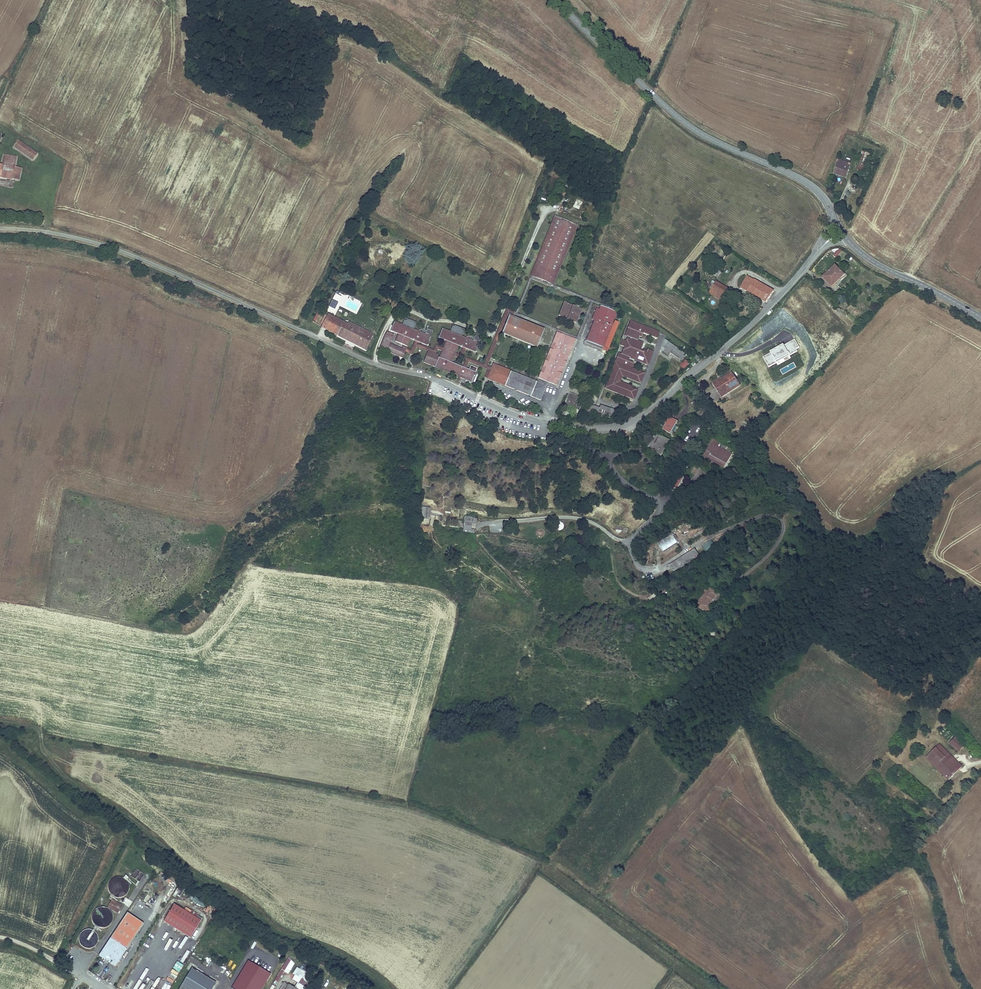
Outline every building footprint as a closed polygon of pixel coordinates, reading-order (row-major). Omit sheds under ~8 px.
[(38,154),(18,140),(13,147),(32,161),(38,154)] [(862,151),(859,158),(858,158),(855,169),(865,172),(870,155),(869,155),(870,154),(862,151)] [(19,181),(21,168),(15,167),(16,157),(4,155),(2,164),(0,164),(0,178),(19,181)] [(835,165),(832,174),(846,178),(851,164),(837,159),(835,165)] [(507,309),(484,365),(487,366),(509,314),(516,316),(516,315),(516,316),(531,279),(532,276),(555,220),(557,217),(554,216),(515,312),(507,309)] [(557,217),(555,220),(574,227),(551,284),(532,276),(531,279),(552,287),(578,225),(557,217)] [(574,227),(555,220),(532,276),(551,284),(574,227)] [(717,255),(724,257),(726,250),(719,248),(717,255)] [(720,277),(724,264),(716,262),(712,275),(720,277)] [(835,265),(821,278),(832,288),(845,275),(835,265)] [(746,276),(740,288),(747,292),(746,292),(766,304),(773,290),(754,279),(753,280),(746,276)] [(715,281),(708,294),(723,303),(730,290),(715,281)] [(331,302),(328,309),(336,312),(339,305),(331,302)] [(564,303),(559,316),(576,323),(581,310),(564,303)] [(601,304),(600,307),(617,314),(618,311),(601,304)] [(617,314),(600,307),(598,311),(594,321),(586,342),(608,350),(619,323),(614,321),(617,314)] [(335,336),(342,322),(327,315),(320,329),(335,336)] [(545,331),(509,316),(502,335),(537,349),(545,331)] [(417,343),(428,347),(433,332),(427,329),(427,330),(422,329),(421,332),(414,330),(417,323),(405,318),(402,325),(395,322),(391,333),(398,335),(396,341),(407,347),(410,340),(414,342),(417,343)] [(615,363),(616,363),(606,389),(635,400),(638,392),(632,390),(633,387),(621,382),(623,377),(641,384),(644,374),(632,369),(634,364),(628,362),(629,358),(647,365),(653,351),(647,349),(645,353),(640,351),(642,343),(637,341),(638,336),(641,337),(642,334),(656,339),(659,332),(629,321),(624,335),(627,336),(625,341),(622,340),(620,346),(624,347),(621,355),(618,354),(615,363)] [(373,334),(349,322),(347,324),(342,322),(335,336),(345,341),(347,335),(357,340),(354,345),(365,350),(373,334)] [(428,351),(423,364),(459,378),(458,380),(461,381),(462,379),(472,383),(477,369),(471,366),(469,370),(466,369),(463,368),(452,364),(454,357),(455,354),(458,347),(462,348),(466,350),(475,353),(481,338),(475,336),(473,341),(462,337),(465,330),(453,325),(450,332),(442,329),(438,339),(446,342),(443,348),(442,351),(439,359),(437,358),(438,355),(436,354),(428,351)] [(386,332),(380,349),(403,358),(406,352),(406,351),(401,349),(390,345),(393,335),(391,334),(390,336),(387,335),(388,333),(386,332)] [(557,386),(575,340),(556,332),(538,379),(557,386)] [(357,340),(347,335),(345,341),(354,345),(357,340)] [(678,348),(665,340),(660,350),(669,356),(671,354),(683,362),(687,357),(678,348)] [(414,342),(411,351),(407,348),(403,346),(401,349),(406,351),(406,352),(410,355),(413,356),(416,346),(417,344),(417,343),(414,342)] [(608,350),(586,342),(585,344),(608,353),(608,350)] [(417,344),(416,346),(428,351),(436,354),(437,350),(442,351),(443,348),(435,345),(434,350),(417,344)] [(455,354),(454,357),(465,361),(463,368),(466,369),(468,363),(487,370),(485,378),(487,379),(492,368),(487,366),(484,365),(463,357),(466,350),(462,348),(459,355),(455,354)] [(686,360),(680,366),(684,370),(690,365),(686,360)] [(492,368),(487,379),(487,380),(541,402),(547,386),(493,364),(492,368)] [(721,377),(711,383),(719,395),(721,399),(740,386),(731,372),(721,379),(721,377)] [(570,396),(566,407),(579,412),(580,407),(576,406),(578,399),(570,396)] [(588,404),(584,413),(601,419),(602,416),(610,419),(611,417),(614,410),(601,406),(600,408),(588,404)] [(620,412),(614,410),(611,417),(618,419),(620,412)] [(677,421),(668,416),(661,429),(670,434),(677,421)] [(669,441),(656,433),(647,449),(654,452),(661,456),(669,441)] [(734,450),(713,438),(704,454),(725,466),(723,468),(728,471),(735,459),(730,457),(734,450)] [(725,466),(704,454),(703,457),(723,468),(725,466)] [(675,473),(668,485),(677,490),(684,478),(678,475),(675,473)] [(478,515),(465,513),(464,521),(473,522),(477,523),(478,515)] [(473,522),(464,521),(463,529),(472,531),(473,522)] [(657,543),(663,551),(679,541),(673,532),(657,543)] [(704,551),(714,546),(711,540),(701,546),(704,551)] [(672,579),(700,562),(696,555),(668,572),(672,579)] [(711,609),(716,596),(713,595),(714,593),(712,592),(713,589),(708,588),(707,591),(705,590),(705,592),(702,591),(698,604),(700,605),(699,607),(702,607),(701,611),(705,612),(706,609),(708,610),(709,608),(711,609)] [(958,752),(963,746),(955,738),(949,745),(958,752)] [(948,781),(959,770),(941,753),(945,749),(940,744),(925,759),(930,764),(934,760),(945,771),(941,774),(948,781)] [(959,770),(963,767),(945,749),(941,753),(959,770)] [(941,774),(945,771),(934,760),(930,764),(941,774)] [(904,776),(904,775),(901,772),(903,770),(903,769),(902,768),(898,771),(899,772),(894,777),(899,781),(904,776)] [(132,877),(140,881),(144,874),(137,869),(132,877)] [(195,897),(192,902),(204,907),(206,902),(195,897)] [(111,901),(107,908),(116,912),(117,910),(119,911),(122,906),(111,901)] [(189,938),(200,922),(173,905),(163,922),(189,938)] [(114,968),(143,925),(126,914),(99,955),(97,957),(114,968)] [(274,980),(278,982),(284,972),(288,974),(295,962),(288,958),(274,980)] [(212,959),(209,964),(221,972),(224,967),(212,959)] [(172,968),(179,973),(184,966),(178,961),(172,968)] [(269,974),(247,961),(231,988),(232,988),(260,988),(269,974)] [(215,984),(190,969),(178,988),(212,988),(215,984)]
